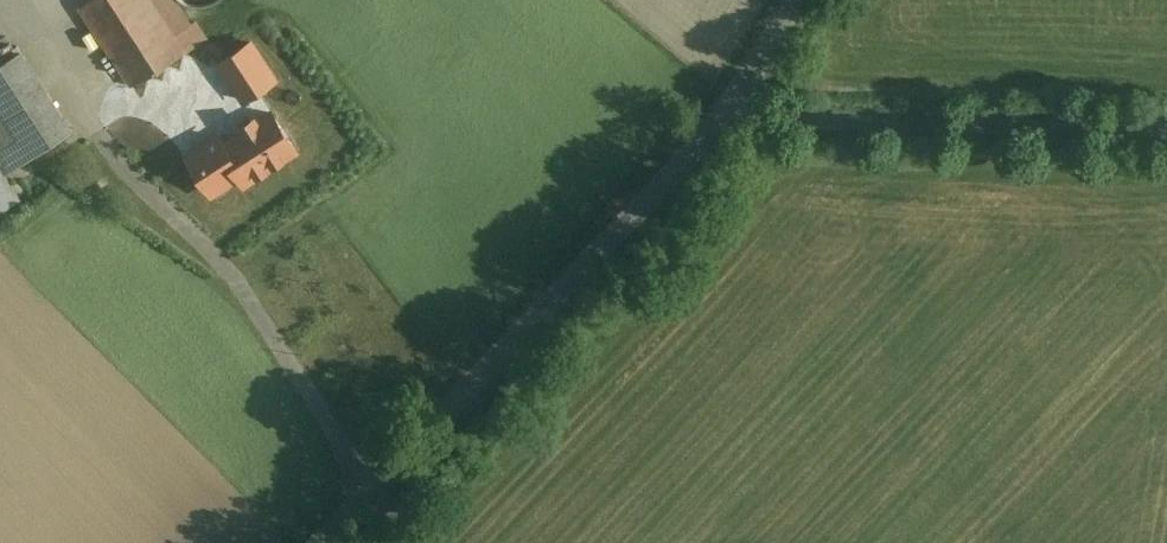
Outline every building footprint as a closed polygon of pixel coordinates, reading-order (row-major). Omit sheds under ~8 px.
[(66,8),(118,84),(191,34),(168,0),(79,0),(66,8)] [(251,87),(274,73),(253,40),(230,54),(251,87)] [(9,48),(0,54),(0,166),(59,131),(9,48)] [(221,105),(198,68),(152,97),(175,134),(221,105)] [(272,109),(221,143),(242,176),(248,183),(299,149),(272,109)] [(212,195),(242,176),(221,143),(217,135),(186,155),(212,195)]
